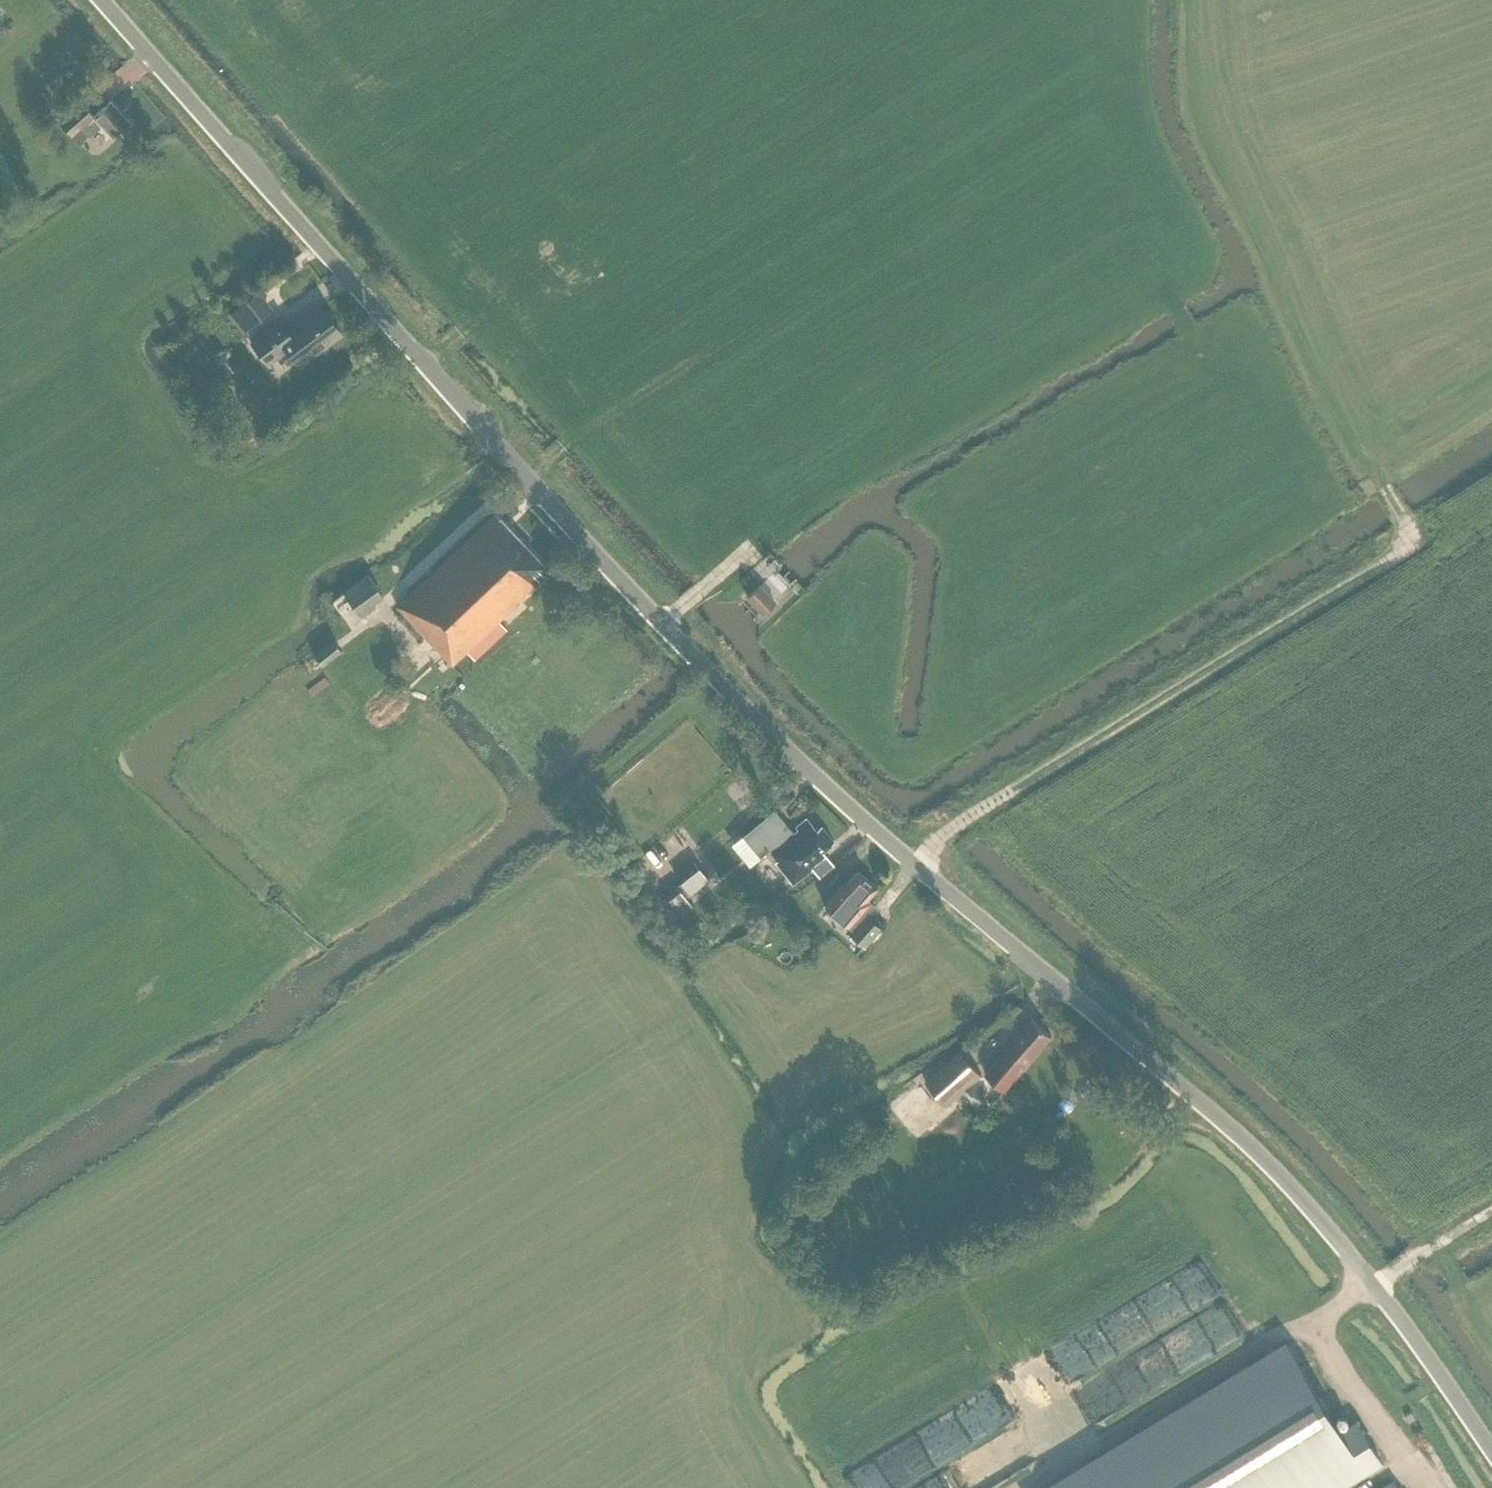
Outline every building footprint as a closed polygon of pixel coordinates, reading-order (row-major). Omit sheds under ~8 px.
[(89,136),(101,126),(106,131),(104,133),(110,138),(111,137),(112,138),(129,123),(110,102),(93,117),(82,105),(59,125),(70,136),(81,127),(89,136)] [(228,313),(243,332),(250,326),(236,307),(228,313)] [(252,344),(268,365),(285,352),(298,368),(341,335),(321,309),(289,334),(288,332),(287,333),(279,323),(252,344)] [(534,585),(535,587),(550,573),(496,514),(397,607),(452,665),(517,604),(515,602),(534,585)] [(375,607),(373,604),(383,597),(368,575),(343,593),(361,618),(375,607)] [(747,597),(763,614),(775,602),(759,585),(747,597)] [(313,655),(320,665),(339,651),(331,641),(313,655)] [(818,877),(833,865),(826,857),(822,851),(833,842),(821,826),(816,830),(807,818),(768,850),(777,861),(775,862),(792,884),(811,869),(818,877)] [(707,880),(698,868),(680,882),(689,894),(707,880)] [(874,906),(866,899),(876,887),(858,872),(845,887),(843,885),(825,907),(852,930),(849,934),(865,947),(880,929),(865,916),(874,906)] [(679,914),(691,905),(675,883),(663,891),(679,914)] [(985,1075),(1005,1091),(1052,1036),(1032,1020),(985,1075)] [(925,1081),(947,1106),(981,1076),(959,1051),(925,1081)] [(903,1089),(892,1096),(905,1117),(916,1110),(903,1089)] [(1054,1487),(1343,1487),(1382,1464),(1357,1422),(1340,1433),(1288,1346),(1054,1487)]
